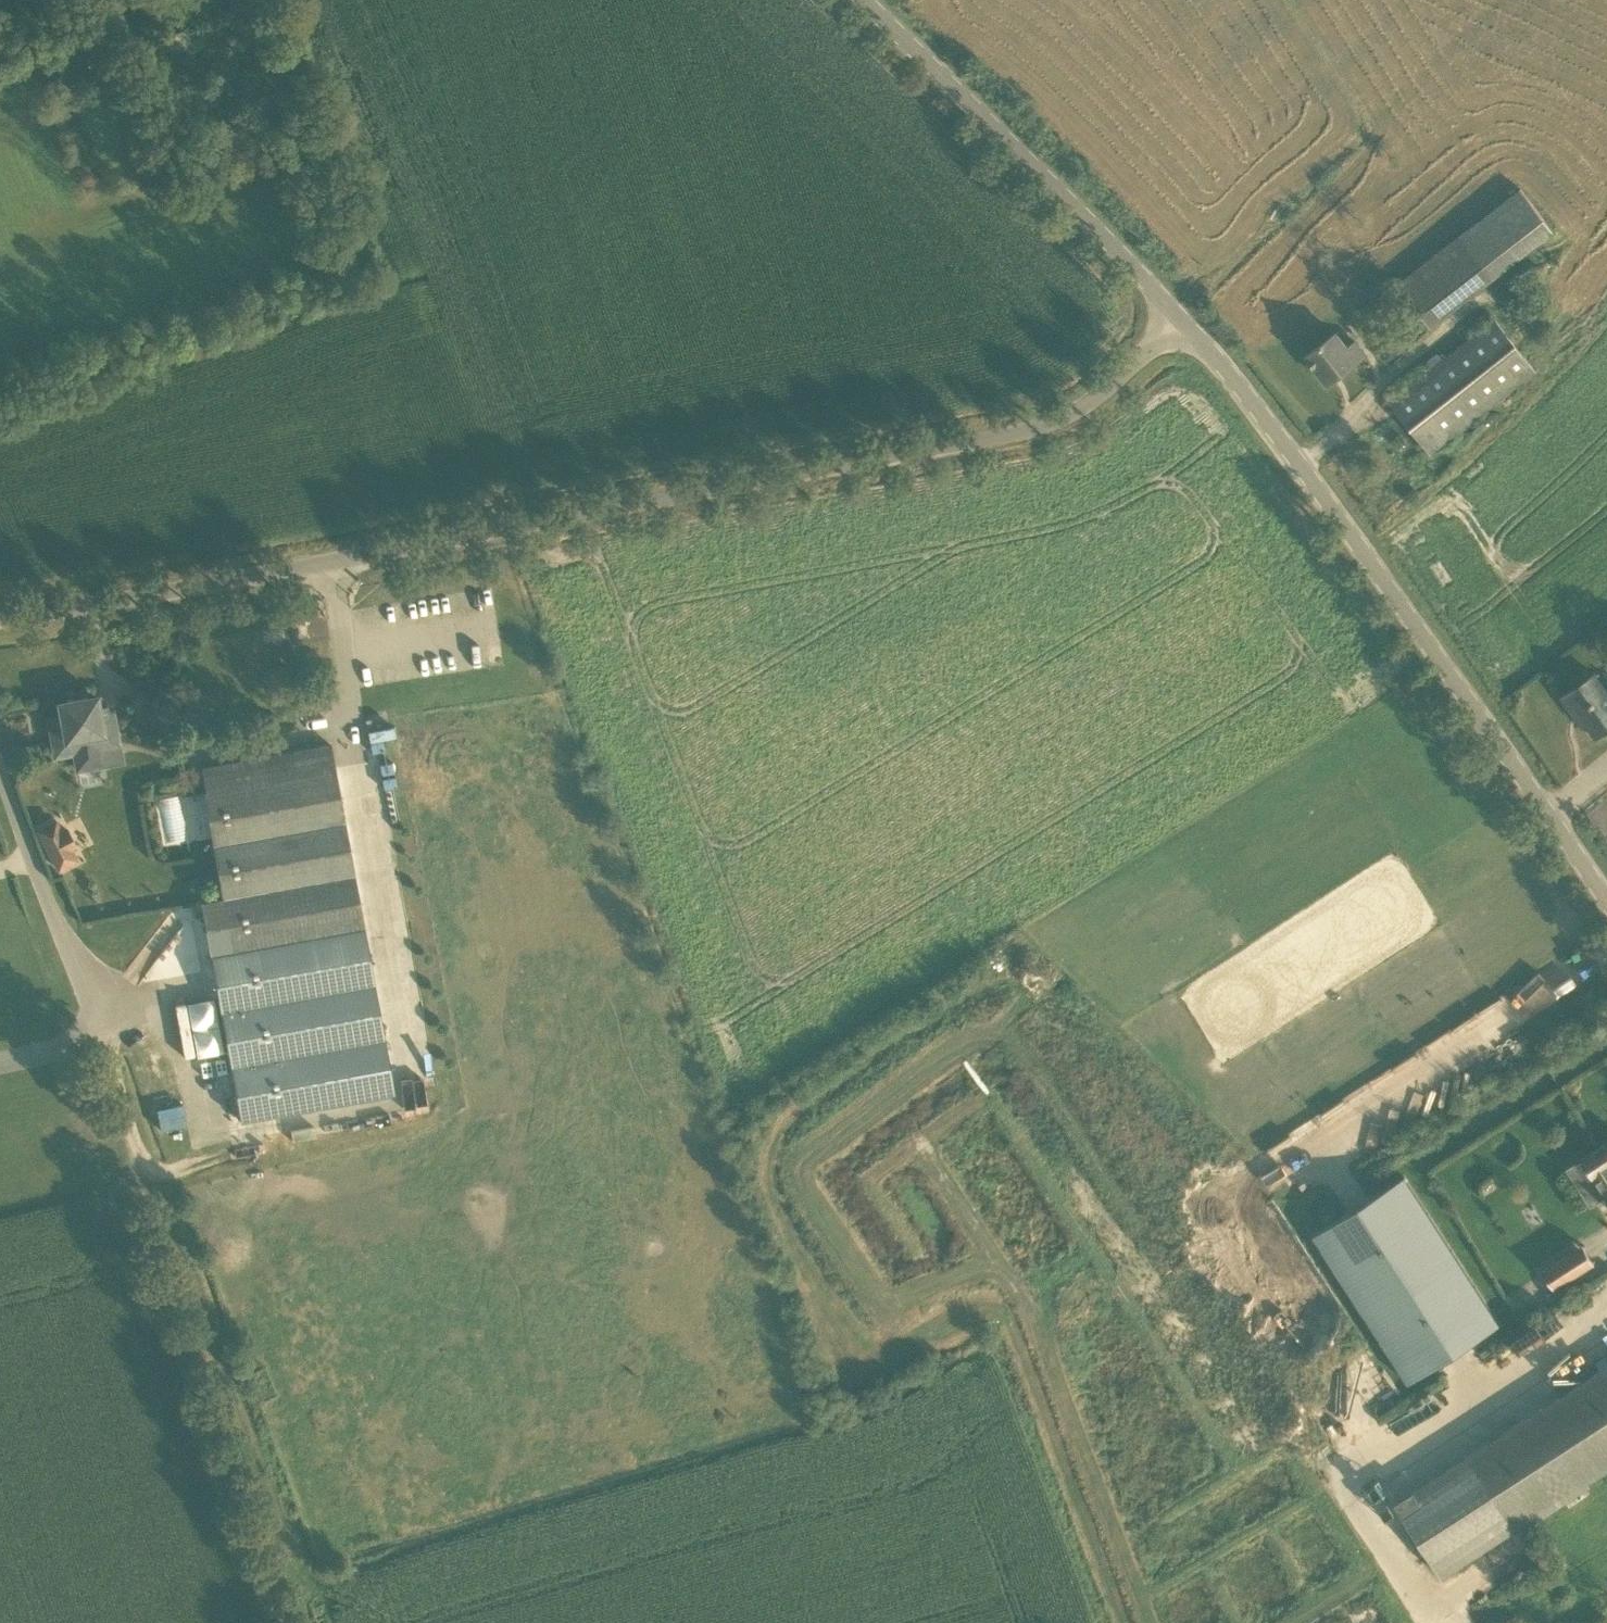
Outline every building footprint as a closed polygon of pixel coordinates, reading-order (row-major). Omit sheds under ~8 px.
[(1428,322),(1553,233),(1521,188),(1396,276),(1428,322)] [(1495,318),(1432,368),(1389,402),(1430,454),(1536,370),(1495,318)] [(1335,332),(1306,355),(1328,383),(1366,354),(1355,341),(1347,347),(1335,332)] [(1562,696),(1582,726),(1586,723),(1595,737),(1606,728),(1606,692),(1594,674),(1562,696)] [(362,690),(366,739),(391,738),(388,688),(362,690)] [(103,732),(96,697),(88,698),(87,696),(67,699),(67,702),(59,704),(62,716),(49,719),(55,756),(118,744),(115,730),(103,732)] [(329,743),(265,755),(201,766),(205,791),(203,791),(222,898),(201,901),(241,1120),(393,1093),(353,874),(329,743)] [(60,822),(34,833),(53,877),(78,866),(73,854),(78,852),(68,831),(65,833),(60,822)] [(426,1110),(425,1083),(402,1083),(403,1111),(426,1110)] [(1580,1158),(1606,1200),(1606,1140),(1580,1158)] [(1408,1383),(1500,1324),(1404,1176),(1313,1235),(1408,1383)] [(1560,1259),(1542,1271),(1554,1289),(1572,1277),(1560,1259)] [(1467,1456),(1394,1501),(1441,1576),(1514,1529),(1606,1468),(1606,1365),(1467,1456)]
